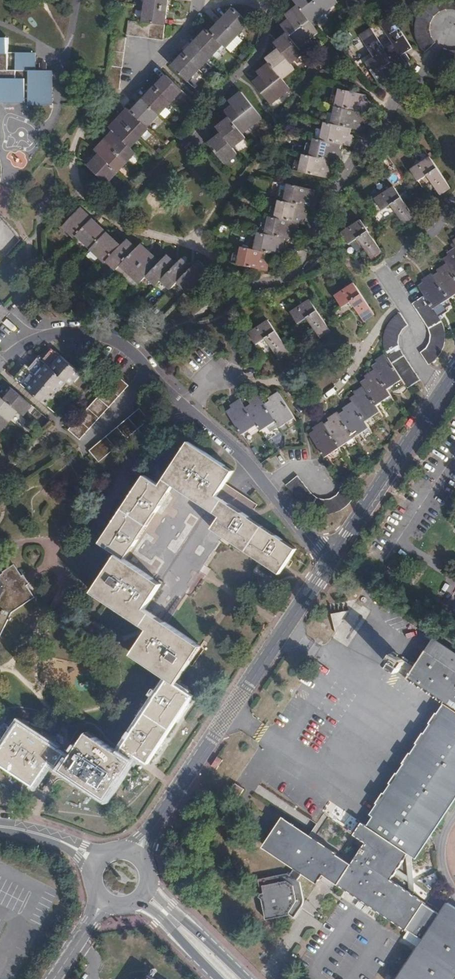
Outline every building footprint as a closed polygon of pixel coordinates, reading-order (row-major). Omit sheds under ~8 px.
[(145,6),(167,10),(168,0),(146,0),(145,6)] [(298,5),(312,22),(338,2),(336,0),(318,0),(311,5),(307,0),(294,0),(298,5)] [(435,43),(432,37),(430,33),(430,28),(431,24),(432,20),(434,17),(437,14),(440,12),(444,10),(448,9),(452,9),(454,10),(454,0),(432,0),(428,3),(421,10),(418,14),(416,19),(415,23),(414,31),(415,36),(416,41),(421,48),(424,52),(435,43)] [(282,25),(288,33),(299,46),(318,31),(312,22),(298,5),(286,15),(289,19),(282,25)] [(143,23),(165,26),(167,10),(145,6),(143,23)] [(234,8),(223,19),(238,34),(249,22),(234,8)] [(394,45),(386,50),(393,61),(402,76),(411,71),(406,63),(410,60),(406,53),(412,49),(391,16),(380,23),(394,45)] [(223,19),(211,32),(223,44),(226,46),(238,34),(223,19)] [(127,36),(163,40),(165,26),(143,23),(128,21),(127,36)] [(207,29),(195,42),(211,57),(223,44),(211,32),(207,29)] [(393,61),(386,50),(372,29),(361,36),(374,57),(367,63),(383,89),(392,83),(387,75),(390,73),(387,66),(393,61)] [(275,43),(279,49),(290,64),(304,53),(299,46),(288,33),(275,43)] [(112,36),(105,88),(120,89),(126,38),(112,36)] [(24,104),(25,100),(28,100),(29,106),(52,106),(52,71),(35,70),(35,53),(17,53),(17,70),(7,69),(7,38),(0,38),(0,103),(24,104)] [(195,42),(184,54),(199,69),(211,57),(195,42)] [(443,48),(441,58),(440,63),(446,64),(454,64),(454,50),(453,50),(448,50),(443,48)] [(267,58),(270,63),(282,79),(295,69),(290,64),(279,49),(267,58)] [(199,69),(184,54),(172,66),(188,81),(199,69)] [(282,79),(270,63),(256,72),(260,77),(252,82),(269,104),(290,88),(282,79)] [(167,76),(155,88),(171,102),(182,90),(167,76)] [(331,102),(337,104),(363,111),(366,111),(369,100),(366,99),(367,94),(340,87),(337,97),(332,96),(331,102)] [(155,88),(143,100),(159,115),(171,102),(155,88)] [(225,111),(230,118),(241,132),(260,117),(241,92),(229,101),(232,105),(225,111)] [(143,100),(132,112),(147,127),(159,115),(143,100)] [(329,114),(327,121),(353,127),(363,130),(365,118),(361,116),(363,111),(337,104),(334,114),(329,114)] [(128,109),(118,119),(139,138),(149,129),(147,127),(132,112),(128,109)] [(217,128),(222,134),(233,148),(245,138),(241,132),(230,118),(217,128)] [(109,128),(113,132),(130,148),(139,138),(118,119),(109,128)] [(317,136),(342,143),(352,145),(355,134),(352,134),(353,127),(327,121),(326,120),(323,130),(319,128),(317,136)] [(113,132),(104,141),(127,162),(136,153),(130,148),(113,132)] [(233,148),(222,134),(209,144),(225,164),(238,154),(233,148)] [(306,154),(330,160),(340,162),(343,150),(341,149),(342,143),(317,136),(315,136),(312,146),(307,145),(306,154)] [(95,151),(99,154),(118,172),(127,162),(104,141),(95,151)] [(329,165),(330,160),(306,154),(303,153),(301,162),(296,160),(294,168),(329,177),(332,166),(329,165)] [(118,172),(99,154),(88,166),(106,183),(118,172)] [(450,189),(431,158),(412,172),(418,182),(427,176),(440,195),(450,189)] [(279,190),(281,191),(286,192),(288,183),(281,181),(279,190)] [(281,191),(279,199),(307,206),(314,208),(318,197),(314,195),(316,190),(288,183),(286,192),(281,191)] [(391,205),(404,225),(415,218),(395,188),(376,200),(383,210),(391,205)] [(272,207),(270,215),(298,223),(305,224),(308,212),(305,212),(307,206),(279,199),(277,209),(272,207)] [(77,235),(92,219),(91,217),(81,208),(63,226),(75,238),(77,235)] [(261,230),(287,238),(297,241),(300,229),(297,228),(298,223),(270,215),(268,224),(264,223),(261,230)] [(107,233),(92,219),(77,235),(91,249),(107,233)] [(20,238),(4,221),(0,225),(0,254),(2,256),(20,238)] [(359,239),(371,258),(381,251),(363,222),(344,234),(351,243),(359,239)] [(250,246),(272,252),(285,256),(288,244),(285,243),(287,238),(261,230),(258,232),(256,239),(252,239),(250,246)] [(121,246),(107,233),(91,249),(105,262),(107,260),(121,246)] [(121,246),(107,260),(117,270),(121,265),(137,249),(128,240),(121,246)] [(137,249),(121,265),(131,274),(151,254),(141,245),(137,249)] [(270,259),(272,252),(250,246),(245,245),(242,255),(237,254),(235,261),(270,271),(273,260),(270,259)] [(447,264),(454,276),(454,248),(448,253),(449,255),(444,259),(447,264)] [(151,254),(131,274),(140,283),(147,276),(154,269),(160,263),(151,254)] [(154,269),(147,276),(157,285),(162,280),(174,267),(177,265),(167,255),(160,263),(154,269)] [(174,267),(162,280),(171,289),(178,282),(191,268),(182,259),(177,265),(174,267)] [(191,268),(178,282),(187,291),(208,270),(198,261),(191,268)] [(434,277),(449,299),(454,295),(454,276),(447,264),(437,271),(439,273),(434,277)] [(426,296),(434,309),(449,299),(434,277),(432,274),(423,280),(424,283),(419,286),(426,296)] [(356,285),(337,297),(343,307),(352,302),(364,321),(374,315),(356,285)] [(426,296),(413,304),(429,329),(430,331),(430,336),(430,340),(430,342),(429,344),(426,348),(424,349),(421,352),(429,365),(433,362),(439,357),(442,353),(443,350),(445,344),(446,334),(444,326),(442,322),(434,309),(426,296)] [(311,302),(292,314),(299,324),(307,318),(320,338),(330,331),(328,328),(311,302)] [(0,313),(0,320),(9,310),(5,307),(0,313)] [(408,325),(400,312),(398,314),(395,317),(391,321),(388,324),(387,328),(386,331),(384,336),(384,342),(384,348),(385,351),(386,354),(403,380),(408,388),(420,380),(401,351),(400,347),(399,342),(399,338),(400,335),(401,332),(404,329),(408,325)] [(270,322),(251,334),(257,344),(266,338),(279,359),(289,352),(270,322)] [(54,349),(44,361),(67,381),(71,384),(80,372),(54,349)] [(403,380),(386,354),(376,360),(378,363),(373,366),(375,370),(387,389),(403,380)] [(40,358),(29,370),(57,393),(67,381),(44,361),(40,358)] [(57,393),(29,370),(26,367),(16,379),(47,405),(57,393)] [(362,383),(364,386),(377,405),(392,396),(387,389),(375,370),(365,376),(367,379),(362,383)] [(69,430),(80,439),(127,385),(117,376),(69,430)] [(10,386),(2,396),(19,410),(24,415),(32,404),(10,386)] [(351,398),(353,402),(366,422),(381,412),(377,405),(364,386),(355,392),(356,395),(351,398)] [(265,404),(276,422),(280,427),(296,418),(282,397),(278,392),(269,398),(270,401),(265,404)] [(10,421),(19,410),(2,396),(0,395),(0,412),(10,421)] [(246,408),(257,426),(261,431),(276,422),(265,404),(259,396),(250,402),(251,404),(246,408)] [(243,435),(257,426),(246,408),(240,399),(231,405),(232,408),(227,411),(243,435)] [(154,410),(147,401),(90,450),(99,461),(149,419),(146,416),(154,410)] [(345,411),(340,414),(355,438),(370,428),(366,422),(353,402),(344,408),(345,411)] [(2,431),(10,421),(0,412),(0,430),(2,431)] [(330,421),(325,424),(333,438),(340,448),(355,438),(340,414),(338,412),(328,418),(330,421)] [(333,438),(325,424),(323,422),(313,428),(315,431),(310,434),(325,457),(340,448),(333,438)] [(100,543),(118,555),(93,592),(149,630),(132,655),(169,679),(162,690),(155,699),(155,700),(137,727),(121,752),(119,753),(88,732),(72,757),(48,741),(20,722),(3,747),(0,744),(0,763),(35,786),(51,762),(107,799),(137,756),(149,763),(194,696),(177,684),(201,646),(200,646),(145,609),(162,584),(125,560),(140,538),(140,536),(146,527),(161,505),(164,499),(174,486),(221,517),(213,529),(224,536),(233,542),(252,555),(280,574),(297,549),(284,540),(282,538),(278,535),(277,536),(267,529),(252,519),(251,518),(243,513),(241,512),(217,496),(233,471),(189,442),(160,485),(146,475),(100,543)] [(301,479),(298,476),(286,485),(298,499),(302,504),(308,509),(313,512),(320,514),(325,514),(330,514),(336,512),(342,510),(348,506),(354,496),(341,489),(338,493),(335,497),(331,498),(327,499),(324,499),(320,499),(317,497),(312,493),(301,479)] [(233,542),(224,536),(222,540),(223,541),(230,545),(233,542)] [(12,612),(34,597),(30,590),(14,566),(0,575),(0,636),(12,612)] [(332,614),(335,632),(350,610),(332,614)] [(265,847),(296,868),(295,869),(294,869),(289,875),(287,874),(258,880),(259,887),(262,886),(263,893),(260,894),(258,897),(262,899),(266,920),(290,915),(294,918),(304,903),(300,882),(298,880),(302,874),(300,873),(302,871),(318,882),(323,875),(340,887),(341,886),(405,929),(406,928),(423,940),(397,978),(454,978),(454,908),(448,903),(440,914),(424,903),(424,902),(391,880),(408,854),(415,858),(454,798),(454,653),(434,639),(414,668),(393,653),(388,661),(392,664),(390,667),(447,705),(366,826),(373,830),(351,864),(336,855),(337,854),(327,846),(326,848),(318,843),(319,842),(314,839),(314,840),(283,820),(265,847)] [(235,783),(230,792),(238,798),(244,789),(235,783)]
